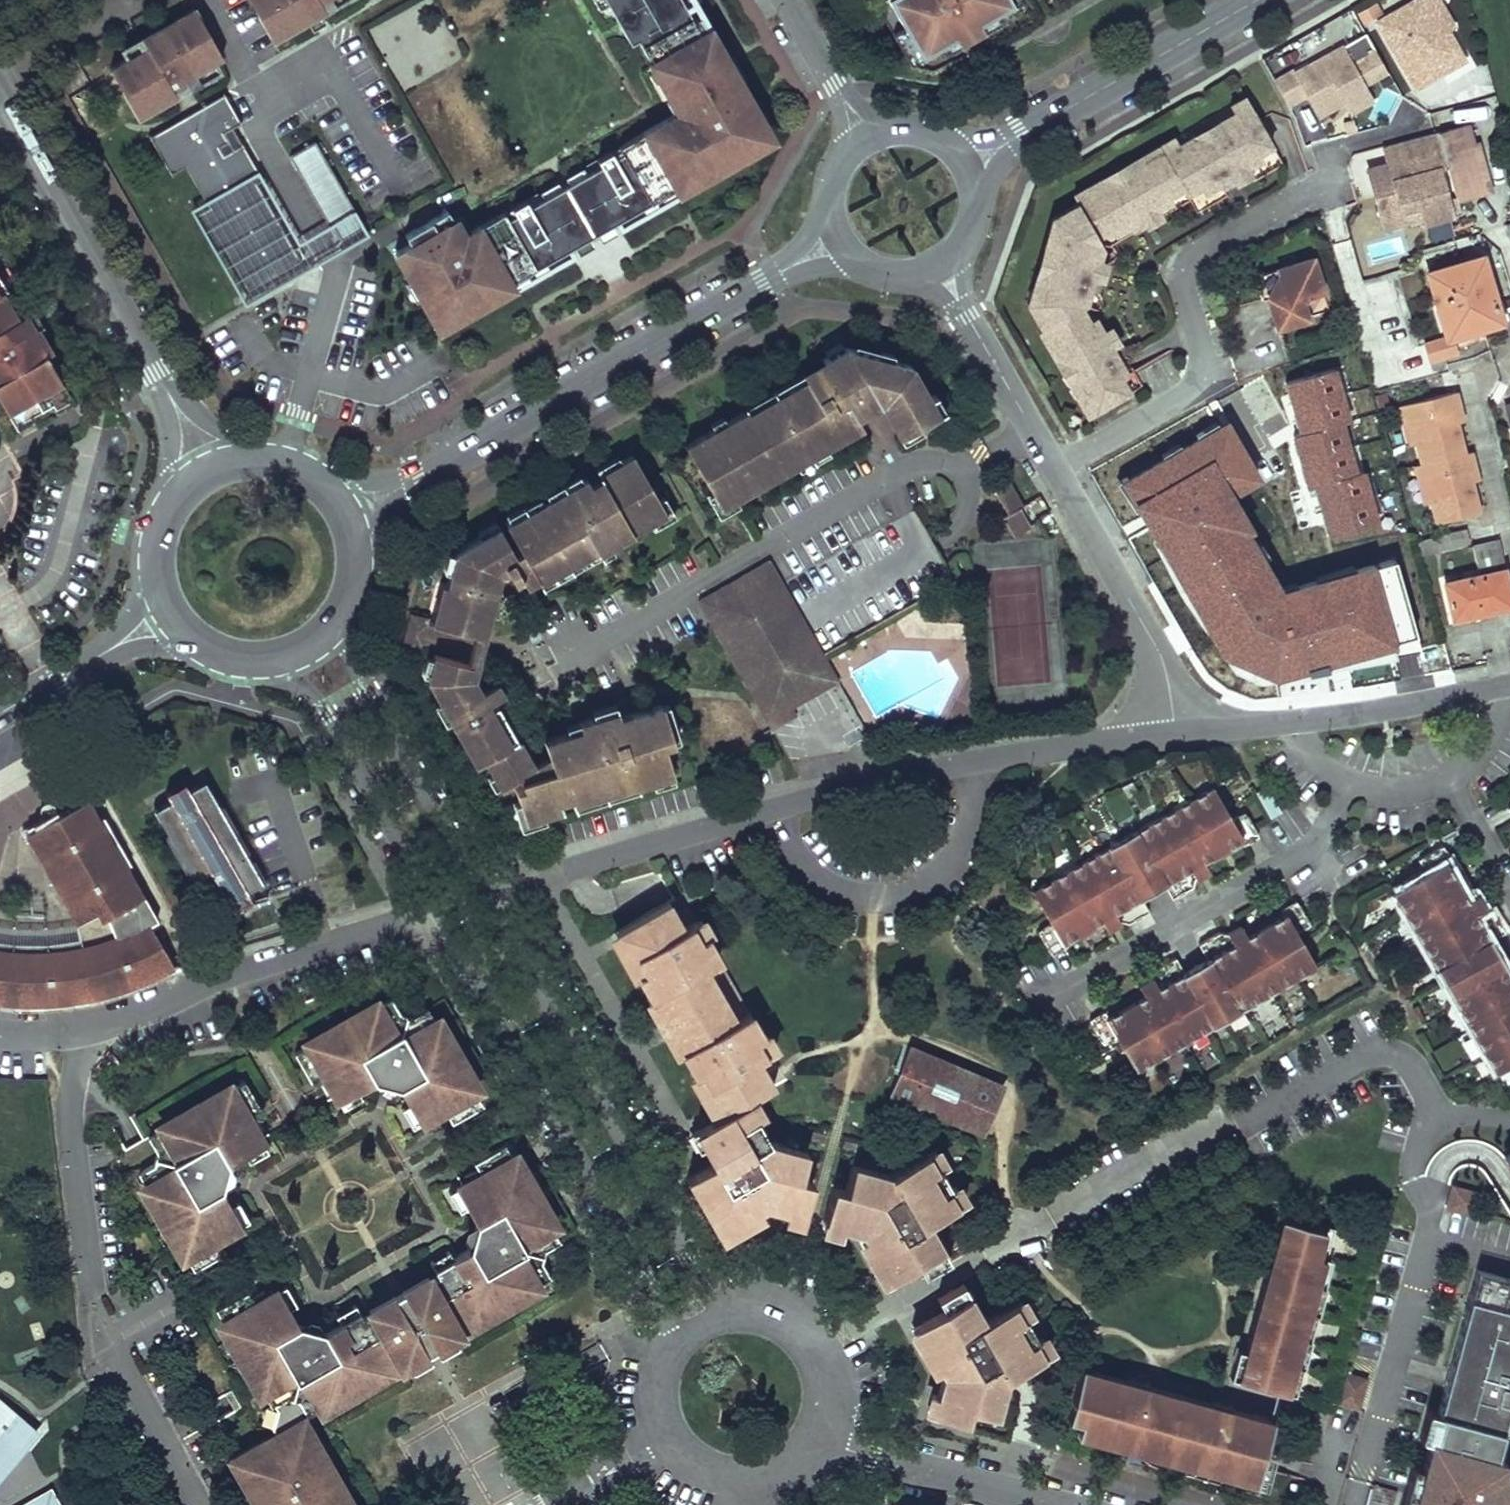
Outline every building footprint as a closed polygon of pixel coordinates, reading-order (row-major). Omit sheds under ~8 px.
[(302,0),(252,0),(271,35),(309,13),(302,0)] [(316,0),(302,0),(309,13),(320,7),(316,0)] [(731,69),(692,0),(604,0),(632,50),(639,46),(652,70),(656,67),(677,104),(681,102),(688,115),(620,154),(623,160),(615,165),(611,159),(603,164),(606,170),(593,178),(624,232),(628,238),(652,224),(649,218),(696,191),(699,197),(755,165),(747,153),(768,141),(765,135),(756,120),(764,115),(746,84),(741,86),(737,78),(728,83),(723,74),(731,69)] [(904,28),(921,58),(940,48),(955,39),(957,42),(963,38),(976,31),(982,27),(980,24),(995,16),(1014,5),(1011,0),(888,0),(904,28)] [(1438,0),(1412,0),(1376,21),(1407,75),(1432,61),(1439,73),(1462,60),(1445,30),(1453,26),(1438,0)] [(214,55),(220,52),(192,2),(171,14),(173,17),(161,24),(160,21),(140,32),(145,41),(126,52),(108,62),(136,111),(197,76),(192,68),(214,55)] [(161,24),(173,17),(171,14),(160,21),(161,24)] [(978,35),(1000,23),(995,16),(980,24),(982,27),(976,31),(978,35)] [(910,65),(921,58),(904,28),(893,34),(910,65)] [(1389,73),(1365,30),(1292,71),(1291,70),(1274,79),(1288,104),(1305,94),(1317,114),(1343,99),(1366,86),(1389,73)] [(126,52),(145,41),(140,32),(121,43),(126,52)] [(944,55),(965,43),(963,38),(957,42),(955,39),(940,48),(944,55)] [(197,76),(219,64),(214,55),(192,68),(197,76)] [(1439,73),(1432,61),(1407,75),(1414,88),(1439,73)] [(1489,69),(1466,72),(1469,96),(1492,93),(1489,69)] [(1372,97),(1366,86),(1343,99),(1349,110),(1372,97)] [(232,107),(222,88),(204,98),(214,117),(232,107)] [(1082,307),(1079,302),(1083,288),(1077,287),(1081,272),(1086,256),(1092,258),(1095,248),(1102,244),(1097,236),(1111,228),(1126,220),(1123,215),(1137,207),(1150,199),(1153,204),(1169,195),(1183,187),(1186,194),(1200,186),(1215,177),(1212,172),(1226,165),(1240,157),(1243,162),(1258,153),(1272,145),(1245,97),(1230,106),(1233,112),(1237,119),(1210,134),(1182,150),(1178,144),(1175,137),(1141,157),(1144,163),(1119,177),(1095,191),(1091,185),(1073,195),(1078,203),(1052,218),(1048,233),(1055,235),(1047,262),(1040,290),(1032,288),(1028,304),(1042,329),(1039,330),(1050,349),(1056,345),(1091,325),(1089,321),(1081,307),(1082,307)] [(298,255),(254,178),(260,174),(240,138),(221,149),(216,141),(225,136),(221,127),(230,122),(238,117),(232,107),(214,117),(204,98),(182,111),(189,125),(177,131),(170,118),(147,131),(169,168),(183,160),(207,202),(192,210),(212,246),(221,240),(246,285),(298,255)] [(189,125),(182,111),(170,118),(177,131),(189,125)] [(1206,128),(1210,134),(1237,119),(1233,112),(1206,128)] [(773,130),(764,115),(756,120),(765,135),(773,130)] [(240,138),(230,122),(221,127),(225,136),(216,141),(221,149),(240,138)] [(1423,219),(1424,223),(1451,216),(1446,198),(1438,169),(1448,166),(1456,196),(1457,199),(1484,191),(1465,123),(1438,131),(1439,132),(1402,142),(1406,159),(1401,160),(1402,167),(1391,170),(1390,163),(1389,164),(1367,169),(1380,215),(1419,205),(1423,219)] [(1182,150),(1210,134),(1206,128),(1178,144),(1182,150)] [(298,168),(321,155),(314,142),(291,155),(298,168)] [(1401,160),(1406,159),(1402,142),(1384,147),(1389,164),(1390,163),(1401,160)] [(1261,159),(1258,153),(1243,162),(1246,168),(1261,159)] [(354,213),(321,155),(298,168),(296,170),(329,227),(331,226),(354,213)] [(1116,171),(1119,177),(1144,163),(1141,157),(1116,171)] [(1243,162),(1240,157),(1226,165),(1236,183),(1236,184),(1250,176),(1246,168),(1243,162)] [(1402,167),(1401,160),(1390,163),(1391,170),(1402,167)] [(1236,183),(1226,165),(1212,172),(1215,177),(1219,184),(1223,190),(1236,183)] [(1095,191),(1119,177),(1116,171),(1091,185),(1095,191)] [(246,285),(221,240),(212,246),(242,298),(309,260),(260,174),(254,178),(298,255),(246,285)] [(1219,184),(1215,177),(1200,186),(1204,192),(1219,184)] [(624,232),(593,178),(546,205),(577,259),(624,232)] [(1172,201),(1169,195),(1153,204),(1157,210),(1172,201)] [(1456,196),(1446,198),(1451,216),(1461,213),(1457,199),(1456,196)] [(1147,226),(1161,218),(1157,210),(1153,204),(1150,199),(1137,207),(1147,225),(1147,226)] [(502,294),(549,267),(553,273),(577,259),(546,205),(533,212),(529,206),(520,211),(524,218),(513,224),(509,217),(466,242),(451,216),(408,241),(409,244),(393,253),(410,282),(413,281),(422,295),(418,297),(438,331),(465,316),(468,322),(506,300),(502,294)] [(1423,219),(1419,205),(1380,215),(1384,229),(1423,219)] [(1137,207),(1123,215),(1126,220),(1129,226),(1133,233),(1147,225),(1137,207)] [(340,240),(363,227),(354,213),(331,226),(340,240)] [(1129,226),(1126,220),(1111,228),(1115,234),(1129,226)] [(1040,260),(1047,262),(1055,235),(1048,233),(1040,260)] [(1102,244),(1095,248),(1092,258),(1097,260),(1102,244)] [(1086,256),(1081,272),(1102,278),(1106,262),(1097,260),(1092,258),(1086,256)] [(1501,321),(1481,257),(1428,274),(1436,300),(1442,298),(1452,329),(1480,321),(1482,327),(1501,321)] [(1329,310),(1312,258),(1260,275),(1276,327),(1329,310)] [(1032,288),(1040,290),(1047,262),(1040,260),(1032,288)] [(1097,293),(1102,278),(1081,272),(1077,287),(1083,288),(1089,290),(1097,293)] [(1084,305),(1089,290),(1083,288),(1079,302),(1082,307),(1084,305)] [(11,419),(26,410),(29,414),(30,413),(51,401),(52,401),(50,397),(65,388),(45,353),(51,350),(38,327),(37,326),(34,327),(26,312),(17,317),(2,290),(1,289),(0,290),(0,400),(11,419)] [(1482,327),(1480,321),(1452,329),(1442,298),(1436,300),(1448,337),(1482,327)] [(43,324),(33,308),(26,312),(34,327),(37,326),(38,327),(43,324)] [(441,337),(468,322),(465,316),(438,331),(441,337)] [(1104,333),(1097,322),(1091,325),(1098,336),(1104,333)] [(1107,365),(1100,353),(1092,339),(1098,336),(1091,325),(1056,345),(1070,370),(1077,383),(1107,365)] [(1098,336),(1092,339),(1100,353),(1118,343),(1119,343),(1111,329),(1104,333),(1098,336)] [(1118,343),(1100,353),(1107,365),(1108,367),(1113,364),(1119,360),(1126,356),(1118,343)] [(1064,374),(1070,370),(1056,345),(1050,349),(1064,374)] [(880,403),(898,436),(936,415),(927,398),(929,397),(911,365),(845,346),(822,359),(824,361),(830,373),(842,392),(855,385),(882,393),(880,403)] [(1119,360),(1113,364),(1122,379),(1128,375),(1119,360)] [(809,384),(830,373),(824,361),(803,373),(806,379),(809,384)] [(1077,383),(1084,395),(1078,398),(1088,417),(1130,393),(1122,379),(1113,364),(1108,367),(1107,365),(1077,383)] [(1337,366),(1284,381),(1298,432),(1291,434),(1305,483),(1312,481),(1326,535),(1379,520),(1365,468),(1357,470),(1344,422),(1352,420),(1337,366)] [(1078,398),(1084,395),(1077,383),(1070,370),(1064,374),(1078,398)] [(746,410),(747,412),(806,379),(803,373),(744,407),(746,410)] [(856,416),(880,403),(882,393),(855,385),(842,392),(830,373),(809,384),(816,396),(827,390),(832,398),(821,404),(824,410),(846,398),(856,416)] [(809,384),(806,379),(747,412),(746,410),(685,445),(721,507),(749,491),(733,463),(744,457),(760,485),(862,427),(856,416),(846,398),(824,410),(821,404),(832,398),(827,390),(816,396),(809,384)] [(70,396),(65,388),(50,397),(52,401),(51,401),(54,406),(70,396)] [(1460,408),(1456,391),(1400,405),(1406,427),(1413,426),(1417,441),(1423,463),(1415,465),(1421,487),(1428,485),(1432,501),(1438,523),(1479,512),(1471,480),(1468,470),(1475,468),(1471,451),(1464,453),(1456,420),(1453,409),(1460,408)] [(936,415),(944,410),(935,394),(929,397),(927,398),(936,415)] [(1456,420),(1462,418),(1460,408),(1453,409),(1456,420)] [(16,427),(32,418),(30,413),(29,414),(26,410),(11,419),(16,427)] [(1227,418),(1119,482),(1155,542),(1224,658),(1274,678),(1418,647),(1395,559),(1289,586),(1234,496),(1263,479),(1227,418)] [(1417,441),(1413,426),(1406,427),(1410,443),(1417,441)] [(522,553),(525,558),(525,559),(537,579),(539,583),(596,550),(598,552),(666,513),(632,454),(598,474),(611,498),(600,504),(585,477),(504,522),(520,549),(514,553),(498,526),(454,551),(446,583),(441,582),(436,602),(442,604),(437,623),(477,634),(487,594),(472,590),(474,584),(485,587),(489,571),(522,553)] [(751,494),(761,488),(760,485),(744,457),(733,463),(749,491),(751,494)] [(585,477),(600,504),(611,498),(598,474),(594,468),(584,474),(585,477)] [(1471,480),(1478,478),(1475,468),(1468,470),(1471,480)] [(992,487),(1008,514),(1020,507),(1022,505),(1007,478),(992,487)] [(1432,501),(1428,485),(1421,487),(1425,502),(1432,501)] [(1014,536),(1031,526),(1020,507),(1008,514),(1002,517),(1014,536)] [(927,532),(914,509),(783,584),(769,560),(746,573),(773,620),(796,607),(927,532)] [(1440,549),(1470,543),(1467,529),(1437,534),(1440,549)] [(773,620),(787,645),(810,632),(942,557),(927,532),(796,607),(773,620)] [(1433,551),(1438,550),(1435,538),(1430,540),(1433,551)] [(1419,555),(1433,551),(1430,540),(1416,543),(1419,555)] [(1503,570),(1497,540),(1472,546),(1479,575),(1503,570)] [(542,588),(600,555),(598,552),(596,550),(539,583),(542,588)] [(494,596),(500,572),(506,569),(514,564),(525,558),(522,553),(489,571),(485,587),(474,584),(472,590),(487,594),(494,596)] [(787,645),(815,694),(791,709),(794,715),(771,728),(790,761),(842,753),(869,737),(837,682),(838,681),(823,655),(954,580),(942,557),(810,632),(787,645)] [(526,585),(537,579),(525,559),(514,565),(520,576),(519,576),(525,586),(526,585)] [(519,576),(520,576),(514,565),(506,570),(512,580),(519,576)] [(1503,570),(1479,575),(1445,583),(1453,619),(1509,606),(1509,599),(1503,570)] [(791,709),(815,694),(787,645),(773,620),(746,573),(721,588),(790,709),(791,709)] [(698,601),(768,722),(790,709),(721,588),(698,601)] [(494,596),(487,594),(477,634),(484,636),(494,596)] [(430,621),(437,623),(442,604),(436,602),(430,621)] [(466,657),(472,637),(425,625),(427,619),(410,615),(402,647),(418,651),(420,644),(466,657)] [(481,705),(466,678),(470,662),(432,652),(425,678),(450,721),(454,718),(458,725),(454,728),(464,746),(470,743),(480,760),(483,758),(499,787),(517,776),(523,786),(514,788),(524,820),(561,808),(559,801),(571,797),(572,802),(636,782),(636,784),(672,773),(663,744),(673,741),(661,704),(631,713),(630,714),(637,734),(625,737),(619,717),(616,710),(578,722),(580,729),(544,740),(549,757),(534,765),(518,738),(516,740),(496,704),(490,708),(475,717),(471,711),(481,705)] [(475,717),(490,708),(487,702),(480,690),(473,677),(476,664),(470,662),(466,678),(481,705),(471,711),(475,717)] [(487,702),(503,693),(496,681),(480,690),(487,702)] [(627,701),(615,705),(616,710),(619,717),(625,737),(637,734),(630,714),(631,713),(627,701)] [(474,763),(480,760),(470,743),(464,746),(474,763)] [(261,882),(204,781),(188,789),(184,782),(165,792),(169,800),(154,809),(179,852),(212,910),(227,901),(232,910),(253,904),(246,891),(261,882)] [(574,808),(637,788),(636,784),(636,782),(572,802),(574,808)] [(1232,821),(1213,788),(1079,863),(1038,886),(1056,920),(1038,930),(1044,940),(1049,949),(1067,939),(1101,920),(1104,926),(1107,930),(1120,922),(1128,924),(1149,912),(1141,898),(1168,882),(1176,896),(1195,885),(1202,878),(1213,871),(1210,867),(1207,861),(1243,840),(1246,846),(1260,838),(1246,813),(1232,821)] [(94,997),(93,993),(117,987),(136,980),(172,963),(150,925),(158,920),(88,798),(25,834),(77,924),(85,938),(46,944),(12,943),(0,941),(0,997),(23,999),(53,999),(82,995),(83,999),(94,997)] [(1243,840),(1207,861),(1210,867),(1246,846),(1243,840)] [(1504,964),(1490,941),(1505,932),(1493,911),(1485,909),(1477,895),(1473,898),(1467,901),(1446,864),(1452,861),(1443,845),(1419,859),(1426,872),(1393,891),(1496,1072),(1509,1065),(1509,960),(1504,964)] [(1446,864),(1467,901),(1473,898),(1452,861),(1446,864)] [(1398,886),(1421,874),(1416,863),(1393,876),(1398,886)] [(669,901),(614,932),(720,1117),(747,1101),(774,1086),(759,1059),(772,1052),(697,920),(684,928),(669,901)] [(1286,914),(1248,936),(1244,930),(1242,925),(1229,933),(1221,932),(1201,943),(1209,957),(1184,971),(1176,958),(1154,970),(1151,977),(1138,984),(1140,989),(1144,995),(1105,1016),(1102,1011),(1089,1018),(1096,1031),(1102,1042),(1116,1035),(1135,1069),(1316,967),(1297,932),(1310,925),(1298,904),(1297,901),(1282,909),(1286,914)] [(1282,909),(1244,930),(1248,936),(1286,914),(1282,909)] [(1104,926),(1101,920),(1067,939),(1071,945),(1104,926)] [(12,943),(46,944),(85,938),(77,924),(44,928),(12,928),(0,926),(0,941),(12,943)] [(1140,989),(1102,1011),(1105,1016),(1144,995),(1140,989)] [(483,1103),(464,1071),(461,1073),(440,1035),(443,1034),(426,1004),(410,1013),(399,1010),(390,995),(361,1012),(362,1015),(343,1026),(324,1037),(323,1034),(293,1051),(311,1082),(318,1078),(323,1074),(327,1080),(321,1083),(329,1097),(335,1094),(338,1099),(357,1088),(373,1079),(398,1085),(408,1101),(419,1120),(424,1117),(429,1125),(443,1117),(440,1112),(445,1109),(448,1115),(452,1121),(483,1103)] [(362,1015),(361,1012),(359,1009),(321,1031),(323,1034),(324,1037),(343,1026),(362,1015)] [(446,1032),(443,1034),(440,1035),(461,1073),(464,1071),(467,1069),(446,1032)] [(984,1132),(1003,1078),(903,1038),(882,1093),(984,1132)] [(318,1078),(321,1083),(327,1080),(323,1074),(318,1078)] [(244,1152),(264,1141),(261,1136),(267,1133),(259,1119),(253,1122),(250,1117),(256,1113),(262,1110),(244,1079),(218,1093),(220,1096),(183,1118),(181,1115),(152,1131),(160,1147),(157,1158),(142,1167),(159,1197),(162,1195),(184,1233),(181,1235),(198,1264),(229,1246),(225,1240),(222,1234),(227,1231),(230,1237),(244,1229),(241,1223),(246,1220),(235,1200),(226,1184),(232,1159),(244,1152)] [(357,1088),(338,1099),(342,1106),(362,1095),(357,1088)] [(220,1096),(218,1093),(217,1090),(179,1112),(181,1115),(183,1118),(220,1096)] [(411,1124),(419,1120),(408,1101),(400,1105),(411,1124)] [(720,1117),(694,1132),(712,1162),(685,1178),(717,1232),(764,1207),(804,1217),(813,1182),(800,1178),(807,1152),(770,1142),(747,1101),(720,1117)] [(440,1112),(443,1117),(448,1115),(445,1109),(440,1112)] [(253,1122),(259,1119),(256,1113),(250,1117),(253,1122)] [(268,1149),(264,1141),(244,1152),(248,1160),(268,1149)] [(477,1222),(471,1247),(436,1267),(439,1273),(431,1278),(438,1290),(429,1295),(449,1329),(457,1324),(459,1328),(485,1313),(483,1310),(520,1289),(522,1292),(551,1275),(543,1259),(546,1248),(561,1239),(544,1210),(541,1211),(519,1173),(522,1171),(506,1142),(475,1160),(478,1167),(482,1172),(476,1175),(473,1170),(459,1177),(463,1183),(457,1187),(477,1222)] [(1500,1156),(1509,1171),(1509,1150),(1500,1156)] [(824,1221),(862,1232),(889,1280),(917,1263),(944,1248),(928,1222),(952,1209),(922,1156),(891,1174),(853,1164),(846,1190),(834,1187),(824,1221)] [(478,1167),(473,1170),(476,1175),(482,1172),(478,1167)] [(525,1170),(522,1171),(519,1173),(541,1211),(544,1210),(547,1208),(525,1170)] [(1452,1208),(1458,1186),(1452,1184),(1446,1206),(1452,1208)] [(1474,1214),(1480,1192),(1458,1186),(1452,1208),(1474,1214)] [(162,1195),(159,1197),(156,1198),(178,1237),(181,1235),(184,1233),(162,1195)] [(235,1200),(246,1220),(254,1216),(242,1196),(235,1200)] [(1325,1259),(1332,1233),(1282,1217),(1274,1246),(1281,1248),(1252,1353),(1246,1351),(1238,1349),(1231,1377),(1288,1393),(1325,1259)] [(225,1240),(230,1237),(227,1231),(222,1234),(225,1240)] [(1252,1353),(1281,1248),(1274,1246),(1246,1351),(1252,1353)] [(924,1275),(950,1260),(944,1248),(917,1263),(924,1275)] [(1332,1260),(1325,1259),(1288,1393),(1295,1394),(1332,1260)] [(1477,1268),(1469,1297),(1475,1299),(1471,1312),(1465,1310),(1450,1368),(1456,1370),(1452,1383),(1446,1382),(1438,1410),(1442,1411),(1434,1440),(1431,1439),(1424,1466),(1427,1467),(1417,1504),(1509,1504),(1509,1473),(1502,1471),(1509,1440),(1509,1277),(1477,1268)] [(389,1318),(408,1352),(449,1329),(429,1295),(438,1290),(431,1278),(373,1311),(380,1323),(389,1318)] [(408,1352),(389,1318),(380,1323),(373,1311),(365,1315),(362,1310),(326,1330),(303,1320),(283,1285),(277,1288),(274,1282),(260,1290),(263,1296),(258,1299),(251,1287),(220,1304),(237,1334),(240,1332),(262,1370),(259,1372),(276,1401),(279,1399),(282,1403),(273,1424),(278,1432),(234,1456),(241,1468),(244,1467),(254,1484),(251,1486),(257,1497),(261,1496),(266,1504),(350,1504),(340,1488),(343,1487),(337,1475),(334,1477),(323,1460),(327,1458),(320,1447),(317,1448),(307,1431),(310,1429),(303,1417),(338,1397),(336,1394),(375,1372),(376,1375),(402,1361),(400,1357),(408,1352)] [(970,1295),(964,1283),(937,1298),(944,1310),(970,1295)] [(483,1310),(485,1313),(487,1316),(524,1295),(522,1292),(520,1289),(483,1310)] [(915,1326),(943,1373),(933,1411),(967,1421),(971,1408),(997,1415),(1007,1378),(1038,1360),(1008,1308),(985,1321),(970,1295),(944,1310),(915,1326)] [(1475,1299),(1469,1297),(1465,1310),(1471,1312),(1475,1299)] [(240,1332),(237,1334),(234,1335),(256,1374),(259,1372),(262,1370),(240,1332)] [(1255,1484),(1273,1420),(1082,1368),(1068,1419),(1079,1422),(1078,1426),(1231,1467),(1229,1476),(1255,1484)] [(1450,1368),(1446,1382),(1452,1383),(1456,1370),(1450,1368)] [(336,1394),(338,1397),(340,1400),(378,1378),(376,1375),(375,1372),(336,1394)] [(1357,1411),(1365,1381),(1342,1375),(1334,1405),(1357,1411)] [(279,1399),(276,1401),(270,1405),(265,1415),(271,1425),(273,1424),(282,1403),(279,1399)] [(18,1442),(21,1445),(33,1432),(0,1403),(0,1464),(18,1442)] [(1428,1407),(1420,1436),(1431,1439),(1434,1440),(1442,1411),(1438,1410),(1428,1407)] [(314,1426),(310,1429),(307,1431),(317,1448),(320,1447),(324,1444),(314,1426)] [(1231,1467),(1078,1426),(1076,1435),(1229,1476),(1231,1467)] [(37,1434),(33,1432),(21,1445),(18,1442),(0,1464),(0,1478),(37,1434)] [(331,1455),(327,1458),(323,1460),(334,1477),(337,1475),(341,1473),(331,1455)] [(1427,1467),(1424,1466),(1412,1463),(1401,1504),(1417,1504),(1427,1467)] [(244,1467),(241,1468),(237,1471),(247,1489),(251,1486),(254,1484),(244,1467)] [(343,1487),(340,1488),(350,1504),(352,1504),(353,1504),(358,1502),(347,1484),(343,1487)] [(37,1502),(39,1504),(59,1504),(50,1489),(23,1504),(32,1504),(37,1502)] [(257,1497),(253,1500),(256,1504),(266,1504),(261,1496),(257,1497)]
